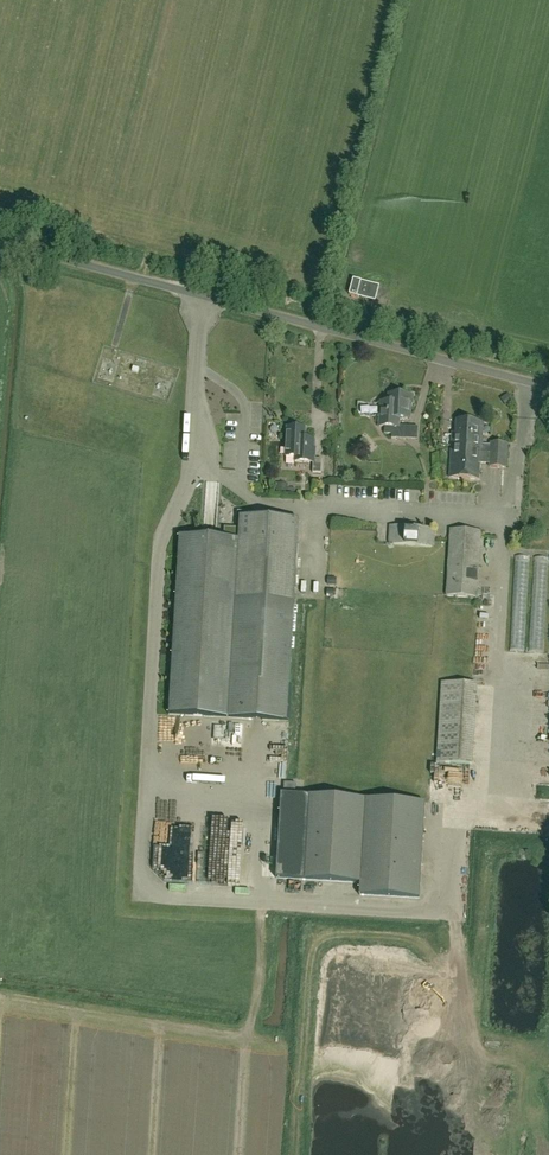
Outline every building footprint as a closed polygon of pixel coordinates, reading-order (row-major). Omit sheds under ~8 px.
[(375,302),(378,288),(361,284),(362,283),(354,280),(350,296),(358,298),(358,297),(375,302)] [(164,380),(158,398),(172,403),(178,385),(164,380)] [(389,401),(381,401),(380,426),(385,426),(385,433),(392,434),(392,438),(406,439),(407,426),(399,425),(400,418),(410,419),(412,394),(389,393),(389,401)] [(501,399),(507,407),(514,401),(508,394),(501,399)] [(455,436),(452,435),(450,478),(479,479),(480,462),(485,462),(490,462),(490,467),(506,468),(507,444),(491,443),(491,445),(482,444),(483,422),(456,421),(455,436)] [(285,457),(295,457),(295,461),(313,462),(313,472),(321,473),(322,459),(315,458),(315,453),(313,453),(314,439),(304,438),(304,428),(287,427),(285,457)] [(278,483),(277,493),(287,494),(288,484),(278,483)] [(240,517),(240,528),(225,527),(224,539),(209,538),(180,536),(169,715),(287,722),(299,520),(259,518),(259,516),(258,514),(256,512),(238,511),(237,517),(240,517)] [(389,543),(434,546),(435,528),(391,525),(389,543)] [(451,529),(447,596),(477,598),(481,531),(451,529)] [(529,557),(515,557),(510,652),(524,652),(529,557)] [(548,558),(534,558),(529,653),(543,653),(548,558)] [(328,578),(328,586),(337,586),(337,578),(328,578)] [(327,590),(327,597),(336,598),(336,590),(327,590)] [(486,607),(498,607),(498,595),(486,595),(486,607)] [(472,765),(477,684),(442,682),(437,762),(472,765)] [(288,737),(288,723),(272,723),(272,737),(288,737)] [(539,761),(547,761),(547,752),(548,752),(548,732),(537,733),(539,761)] [(540,792),(540,775),(527,775),(527,792),(540,792)] [(295,783),(283,782),(283,794),(280,794),(275,878),(359,883),(358,895),(419,898),(424,802),(295,795),(295,783)] [(197,894),(212,894),(212,885),(198,884),(197,894)] [(250,895),(250,887),(237,887),(237,896),(250,895)]
